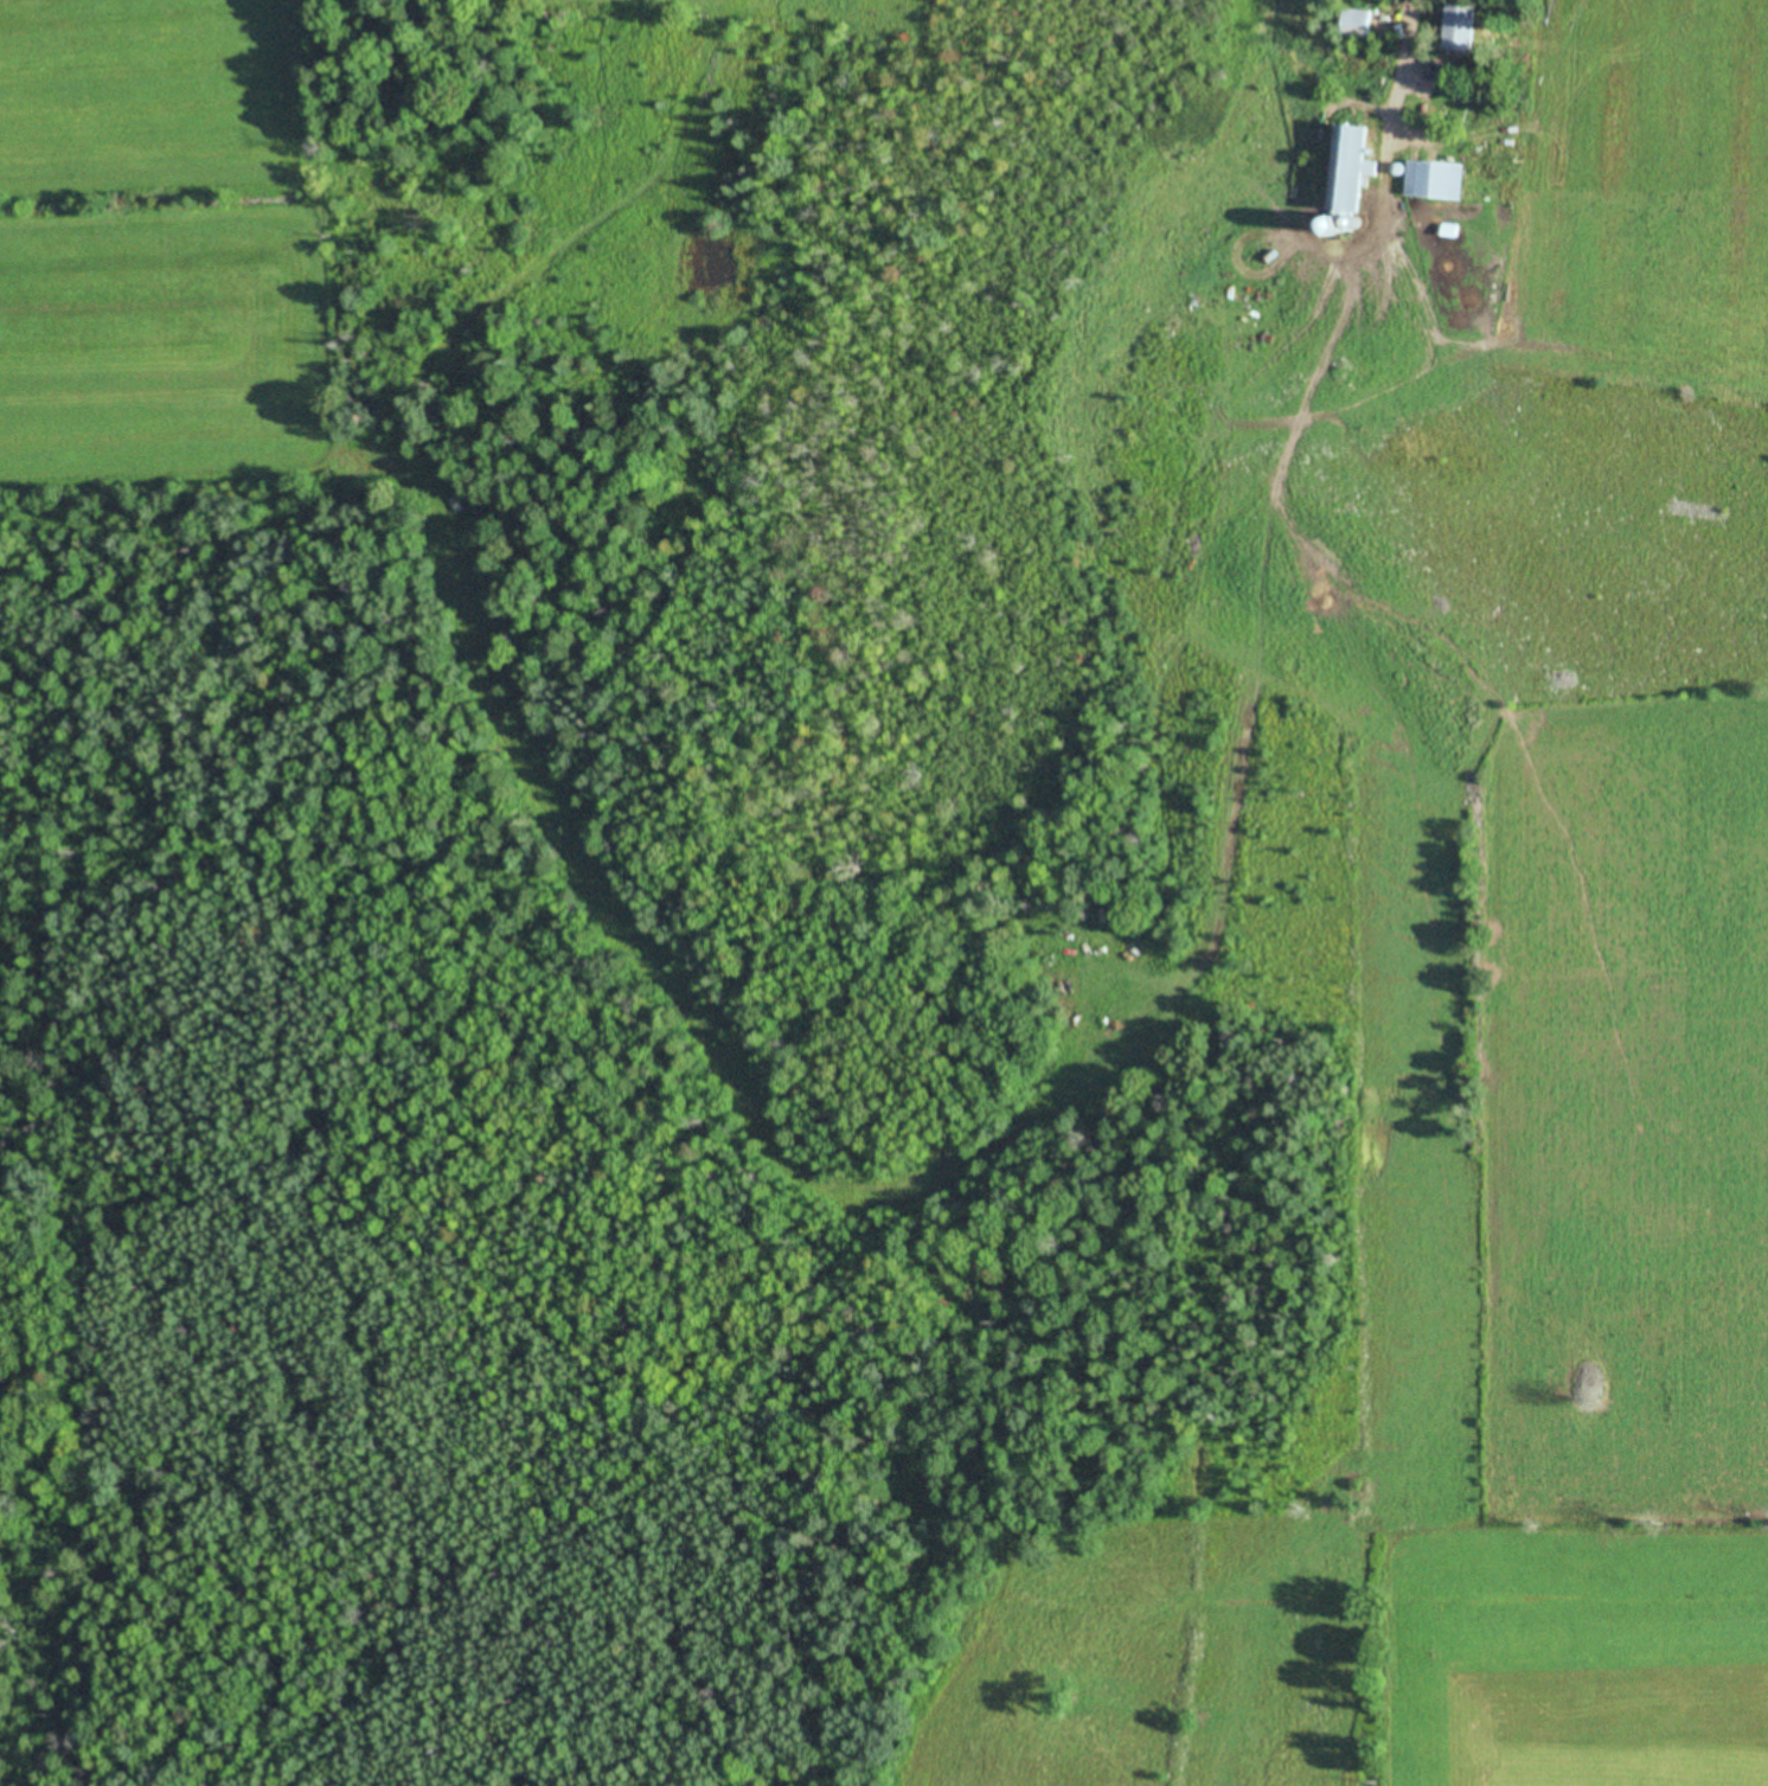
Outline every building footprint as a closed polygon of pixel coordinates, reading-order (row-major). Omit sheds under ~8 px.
[(1478,52),(1478,6),(1450,6),(1450,52),(1478,52)] [(1364,215),(1372,129),(1339,126),(1332,212),(1364,215)] [(1468,166),(1411,163),(1409,199),(1466,202),(1468,166)]
